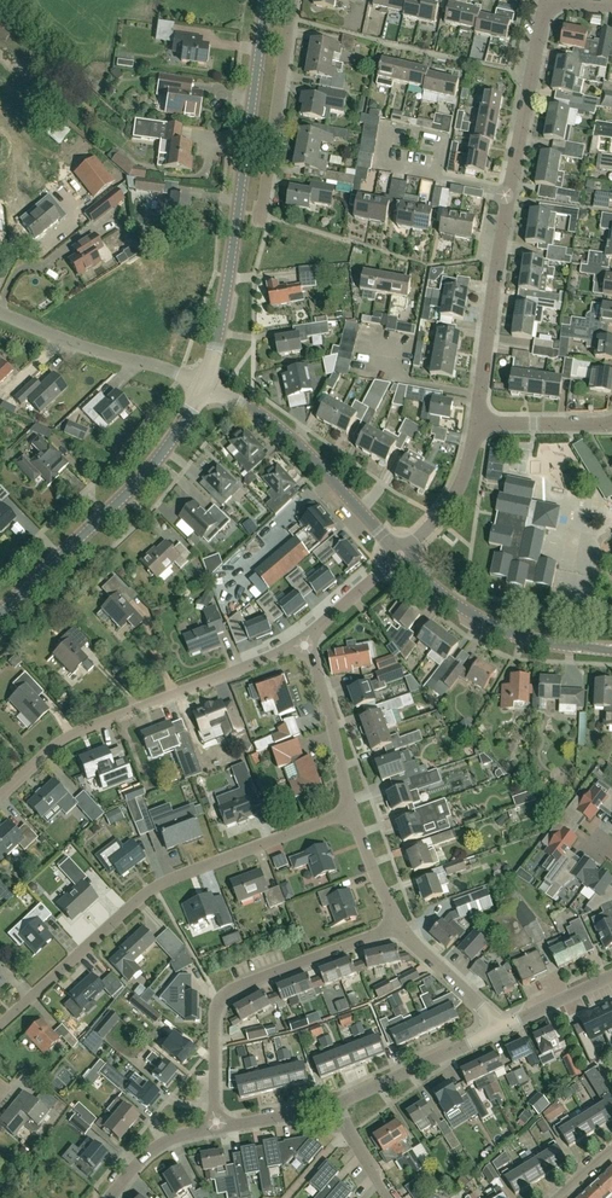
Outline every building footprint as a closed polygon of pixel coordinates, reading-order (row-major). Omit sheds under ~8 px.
[(314,7),(334,10),(336,1),(340,1),(340,0),(315,0),(314,7)] [(392,0),(375,0),(373,7),(380,9),(380,11),(381,13),(385,14),(387,13),(388,11),(389,11),(392,0)] [(389,11),(404,15),(405,15),(408,0),(392,0),(389,11)] [(408,0),(405,15),(404,15),(403,19),(419,22),(423,4),(419,3),(419,0),(412,0),(411,1),(408,0)] [(466,5),(467,0),(466,0),(458,0),(457,1),(452,0),(446,0),(443,14),(447,15),(445,24),(461,28),(466,5)] [(423,4),(419,22),(435,26),(439,8),(423,4)] [(470,30),(476,31),(477,31),(480,17),(481,13),(474,12),(474,9),(473,7),(466,5),(461,28),(460,31),(469,33),(470,30)] [(497,11),(495,20),(491,38),(506,42),(511,24),(513,24),(515,15),(497,11)] [(491,38),(495,20),(480,17),(477,31),(476,31),(475,35),(491,38)] [(591,58),(608,61),(611,38),(611,31),(602,29),(599,44),(586,41),(588,33),(565,28),(563,36),(560,36),(558,46),(567,47),(588,51),(586,57),(591,58)] [(168,31),(157,29),(156,37),(169,38),(169,33),(168,31)] [(189,44),(190,37),(175,35),(172,52),(182,53),(181,61),(205,65),(207,47),(189,44)] [(341,50),(353,52),(355,40),(343,36),(341,50)] [(309,59),(332,63),(333,55),(337,55),(339,47),(312,42),(309,59)] [(606,69),(608,61),(591,58),(589,66),(606,69)] [(343,92),(345,83),(346,76),(334,74),(334,71),(330,71),(332,63),(309,59),(307,75),(333,80),(331,89),(343,92)] [(556,75),(575,79),(580,80),(580,79),(582,78),(583,76),(584,69),(584,67),(582,64),(578,64),(578,63),(559,59),(556,75)] [(394,82),(398,64),(382,60),(377,85),(392,89),(394,82)] [(409,86),(413,68),(398,64),(394,82),(409,86)] [(428,75),(429,71),(413,68),(409,86),(424,89),(425,89),(428,75)] [(444,78),(428,75),(425,89),(424,89),(424,93),(440,96),(444,78)] [(579,80),(580,80),(575,79),(556,75),(553,91),(572,95),(572,94),(581,96),(584,81),(579,80)] [(201,93),(190,92),(192,81),(159,77),(157,93),(168,94),(165,113),(198,117),(201,93)] [(444,78),(440,96),(438,102),(454,105),(455,100),(459,82),(444,78)] [(611,92),(611,83),(604,82),(602,91),(611,92)] [(301,105),(302,105),(300,116),(321,120),(324,107),(344,110),(347,95),(319,90),(318,98),(303,95),(301,105)] [(602,91),(600,100),(599,108),(611,110),(611,92),(602,91)] [(481,109),(500,113),(503,97),(484,94),(481,109)] [(600,100),(583,97),(582,105),(596,108),(599,108),(600,100)] [(596,108),(582,105),(578,104),(576,112),(595,115),(596,108)] [(547,122),(567,126),(570,111),(550,107),(547,122)] [(497,129),(500,113),(481,109),(478,125),(497,129)] [(371,110),(370,116),(380,119),(381,113),(371,110)] [(401,124),(402,117),(392,115),(391,121),(401,124)] [(380,119),(370,116),(366,116),(364,124),(379,127),(380,119)] [(433,125),(432,131),(450,135),(453,118),(443,116),(441,126),(433,125)] [(411,120),(404,118),(402,117),(401,124),(410,126),(411,120)] [(191,144),(179,143),(182,126),(168,124),(135,120),(132,138),(160,141),(158,155),(169,157),(168,168),(191,171),(193,158),(190,158),(191,144)] [(461,132),(463,122),(457,121),(455,131),(461,132)] [(433,125),(423,123),(418,122),(417,128),(432,131),(433,125)] [(564,142),(567,126),(547,122),(544,138),(564,142)] [(609,124),(596,122),(590,153),(596,154),(599,138),(607,139),(611,139),(611,125),(609,124)] [(377,134),(379,127),(364,124),(363,131),(377,134)] [(494,144),(497,129),(478,125),(475,140),(475,141),(490,144),(494,144)] [(298,149),(318,153),(320,144),(330,145),(331,137),(346,140),(347,132),(328,128),(326,136),(301,131),(298,149)] [(376,141),(377,134),(363,131),(362,138),(376,141)] [(375,148),(376,141),(362,138),(360,146),(375,148)] [(475,141),(475,140),(472,139),(469,155),(487,159),(490,144),(475,141)] [(565,150),(584,153),(585,146),(567,143),(565,150)] [(373,156),(375,148),(360,146),(359,153),(373,156)] [(317,162),(318,153),(298,149),(295,167),(325,172),(326,164),(317,162)] [(582,161),(584,153),(565,150),(564,157),(582,161)] [(456,163),(457,153),(451,152),(447,174),(456,175),(456,163)] [(372,163),(373,156),(359,153),(358,160),(372,163)] [(538,169),(559,173),(562,157),(541,153),(538,169)] [(130,179),(137,180),(144,180),(145,170),(133,169),(117,155),(111,162),(112,163),(130,179)] [(484,175),(487,159),(469,155),(465,176),(475,178),(476,173),(484,175)] [(602,155),(602,156),(598,156),(596,166),(600,166),(600,170),(611,171),(611,156),(602,155)] [(331,156),(329,163),(341,165),(342,158),(331,156)] [(94,160),(75,174),(94,198),(112,184),(94,160)] [(370,171),(372,163),(358,160),(356,168),(369,170),(370,171)] [(355,177),(354,180),(363,182),(366,182),(369,170),(356,168),(356,171),(355,177)] [(556,189),(559,173),(538,169),(535,185),(556,189)] [(354,180),(355,177),(328,172),(326,181),(353,186),(354,180)] [(144,180),(137,180),(126,178),(128,190),(164,195),(165,183),(144,180)] [(374,200),(370,222),(385,225),(389,206),(395,207),(400,182),(392,180),(389,197),(385,196),(384,202),(374,200)] [(397,227),(413,230),(417,208),(419,197),(405,195),(407,183),(400,182),(395,207),(397,208),(396,213),(400,214),(397,227)] [(308,210),(310,202),(331,205),(331,202),(334,188),(310,183),(309,192),(291,188),(287,206),(308,210)] [(122,185),(117,190),(116,189),(84,214),(93,226),(125,201),(123,198),(128,193),(122,185)] [(439,209),(442,189),(435,188),(431,207),(439,209)] [(484,192),(465,188),(463,196),(482,200),(484,192)] [(442,189),(439,209),(436,222),(442,224),(440,235),(455,238),(459,216),(445,213),(446,210),(450,191),(442,189)] [(556,197),(575,200),(577,193),(558,189),(556,197)] [(596,193),(594,208),(609,210),(610,201),(611,201),(611,195),(596,193)] [(172,196),(171,197),(170,204),(158,203),(156,211),(169,213),(184,216),(185,207),(187,208),(189,206),(190,201),(189,199),(187,199),(187,198),(172,196)] [(374,200),(358,197),(358,198),(351,197),(349,207),(356,208),(354,219),(370,222),(374,200)] [(65,217),(59,210),(54,214),(43,201),(20,220),(23,224),(35,239),(58,220),(59,222),(65,217)] [(555,207),(553,214),(572,217),(573,210),(555,207)] [(417,208),(413,230),(428,233),(432,211),(417,208)] [(531,210),(528,227),(549,230),(554,231),(557,215),(551,214),(551,213),(531,210)] [(611,243),(611,216),(603,214),(601,230),(610,231),(609,242),(611,243)] [(459,216),(455,238),(471,241),(475,219),(459,216)] [(546,246),(549,230),(528,227),(526,243),(546,246)] [(71,248),(76,255),(68,260),(78,276),(99,262),(93,253),(101,248),(93,235),(71,248)] [(136,241),(131,245),(132,247),(123,253),(128,261),(139,255),(138,243),(136,241)] [(609,242),(607,255),(590,253),(587,266),(609,270),(610,259),(611,259),(611,243),(609,242)] [(571,252),(567,252),(567,249),(548,247),(547,254),(570,257),(571,252)] [(569,265),(570,257),(547,254),(546,261),(565,264),(569,265)] [(521,274),(542,277),(544,261),(524,258),(521,274)] [(316,267),(299,269),(300,280),(317,279),(316,267)] [(376,294),(380,275),(364,272),(360,291),(364,291),(362,299),(375,302),(376,294)] [(539,293),(542,277),(521,274),(519,290),(539,293)] [(392,297),(395,278),(380,275),(376,294),(392,297)] [(604,277),(601,296),(611,298),(611,278),(604,277)] [(411,281),(395,278),(392,297),(388,321),(387,321),(386,330),(387,331),(395,333),(399,309),(406,310),(411,281)] [(440,292),(438,301),(466,306),(469,292),(459,290),(461,281),(457,281),(443,278),(441,286),(440,292)] [(267,298),(270,299),(271,307),(289,303),(289,304),(304,302),(303,294),(301,285),(287,288),(287,287),(279,288),(278,282),(267,284),(268,293),(267,294),(267,298)] [(541,300),(559,303),(564,304),(565,293),(561,292),(560,296),(542,293),(541,300)] [(424,308),(421,321),(429,322),(431,310),(430,309),(430,307),(442,309),(440,317),(439,324),(451,326),(452,319),(463,321),(466,306),(438,301),(432,300),(425,299),(424,308)] [(515,321),(535,324),(541,325),(544,308),(558,311),(559,303),(541,300),(539,308),(517,305),(515,321)] [(590,330),(590,326),(594,324),(601,325),(611,327),(611,307),(604,306),(602,315),(589,314),(587,315),(586,320),(572,318),(571,327),(590,330)] [(532,340),(535,324),(515,321),(512,337),(532,340)] [(305,334),(276,339),(276,341),(275,341),(273,343),(274,348),(276,349),(278,349),(279,356),(302,352),(300,344),(308,342),(308,338),(329,335),(328,323),(304,326),(305,334)] [(344,331),(358,334),(360,326),(346,323),(344,331)] [(590,330),(571,327),(562,326),(561,338),(583,341),(582,343),(587,343),(587,348),(597,350),(596,358),(611,360),(611,341),(599,339),(589,337),(590,330)] [(356,341),(358,334),(344,331),(342,338),(356,341)] [(436,346),(458,350),(461,335),(438,331),(436,346)] [(419,333),(417,343),(424,344),(425,334),(419,333)] [(355,348),(356,341),(342,338),(341,345),(355,348)] [(534,347),(553,350),(554,343),(535,340),(534,347)] [(353,355),(355,348),(341,345),(339,352),(353,355)] [(455,365),(458,350),(436,346),(433,361),(455,365)] [(560,351),(553,350),(534,347),(533,356),(548,358),(549,359),(553,361),(557,360),(559,358),(560,351)] [(531,361),(529,361),(530,353),(513,351),(512,359),(515,359),(513,373),(510,393),(527,395),(530,370),(531,361)] [(351,362),(353,355),(339,352),(337,359),(351,362)] [(349,369),(351,362),(337,359),(335,366),(349,369)] [(571,377),(574,360),(566,359),(563,376),(571,377)] [(574,360),(571,377),(577,378),(578,369),(589,371),(590,363),(574,360)] [(453,379),(455,365),(433,361),(430,375),(453,379)] [(0,362),(0,385),(11,374),(0,362)] [(348,376),(349,369),(335,366),(333,373),(333,374),(348,376)] [(312,391),(310,385),(307,367),(289,371),(290,375),(283,377),(287,398),(300,395),(300,394),(312,391)] [(546,377),(538,376),(538,371),(530,370),(527,395),(543,398),(546,377)] [(590,390),(611,393),(611,385),(611,373),(593,370),(590,390)] [(546,377),(543,398),(559,400),(562,380),(555,379),(556,374),(546,372),(546,377)] [(340,377),(333,374),(333,373),(326,387),(333,391),(340,377)] [(27,400),(40,413),(66,388),(53,374),(40,386),(34,380),(15,398),(21,405),(27,400)] [(397,384),(393,404),(403,405),(407,385),(397,384)] [(423,397),(424,390),(408,387),(406,395),(405,400),(420,402),(422,403),(423,398),(423,397)] [(100,415),(108,424),(127,407),(114,392),(103,402),(97,396),(81,411),(92,423),(100,415)] [(356,402),(350,411),(343,407),(332,427),(347,435),(355,419),(362,423),(369,409),(376,396),(369,392),(362,405),(356,402)] [(376,396),(369,409),(375,413),(383,400),(376,396)] [(426,398),(424,406),(433,407),(431,417),(450,420),(453,403),(426,398)] [(332,427),(343,407),(328,399),(317,419),(332,427)] [(68,419),(61,434),(81,443),(88,427),(68,419)] [(36,423),(29,430),(48,438),(52,430),(36,423)] [(364,450),(363,452),(371,456),(382,436),(360,425),(353,438),(360,442),(356,448),(357,449),(358,446),(364,450)] [(416,425),(408,438),(415,442),(422,429),(416,425)] [(435,436),(434,440),(445,443),(448,431),(433,427),(431,435),(435,436)] [(232,437),(229,439),(238,450),(231,456),(245,472),(258,460),(252,453),(259,448),(242,428),(239,431),(238,429),(231,435),(232,437)] [(51,484),(59,477),(57,475),(66,466),(68,464),(49,444),(47,445),(38,436),(31,444),(39,453),(30,461),(24,454),(14,464),(33,484),(42,475),(51,484)] [(382,436),(371,456),(386,464),(397,444),(382,436)] [(587,437),(576,443),(572,446),(606,501),(611,498),(611,476),(587,437)] [(509,446),(494,444),(490,474),(504,476),(509,446)] [(260,452),(255,456),(260,462),(265,457),(260,452)] [(411,485),(424,459),(410,452),(407,457),(396,477),(411,485)] [(424,459),(411,485),(426,493),(436,473),(422,465),(425,459),(424,459)] [(216,491),(212,496),(219,502),(222,506),(230,497),(225,492),(233,484),(216,467),(215,468),(213,467),(204,475),(206,477),(204,479),(216,491)] [(274,516),(290,502),(283,495),(293,487),(276,468),(274,469),(273,468),(263,476),(265,478),(263,479),(272,489),(265,495),(270,501),(264,505),(274,516)] [(245,483),(248,486),(258,477),(251,469),(246,474),(245,476),(244,477),(243,480),(245,483)] [(532,501),(535,485),(536,485),(536,484),(508,478),(508,479),(505,496),(500,495),(496,513),(498,513),(497,518),(495,527),(493,527),(490,545),(500,547),(499,555),(493,554),(489,575),(508,579),(507,584),(525,588),(528,575),(536,577),(534,585),(552,589),(556,570),(557,564),(540,560),(546,530),(556,532),(561,509),(532,503),(532,501)] [(200,483),(212,496),(216,491),(204,479),(200,483)] [(283,495),(290,502),(299,494),(293,487),(283,495)] [(1,532),(5,527),(15,518),(0,502),(0,531),(1,532)] [(195,503),(180,518),(183,520),(195,532),(202,539),(204,537),(214,526),(220,532),(230,522),(214,507),(207,514),(195,503)] [(331,519),(320,507),(318,508),(316,506),(314,505),(312,504),(310,505),(308,505),(306,507),(306,510),(306,512),(307,514),(309,516),(300,523),(302,525),(299,528),(298,526),(289,533),(295,540),(256,573),(269,589),(283,577),(296,566),(311,553),(320,545),(329,538),(326,535),(335,528),(329,521),(331,519)] [(173,525),(186,538),(194,531),(180,518),(173,525)] [(251,519),(243,523),(248,533),(256,529),(251,519)] [(311,554),(321,565),(327,560),(335,553),(345,566),(349,571),(359,564),(357,562),(362,558),(359,555),(352,546),(350,547),(345,542),(339,547),(338,546),(331,538),(329,539),(311,554)] [(157,579),(173,563),(179,557),(186,565),(194,558),(180,544),(173,551),(167,543),(158,551),(156,549),(142,563),(157,579)] [(309,582),(296,566),(283,577),(296,593),(296,592),(301,598),(301,597),(311,589),(317,596),(322,591),(324,593),(327,591),(337,583),(336,581),(325,568),(325,569),(309,582)] [(339,585),(346,580),(343,575),(336,581),(337,583),(339,585)] [(101,589),(112,600),(102,609),(109,617),(120,628),(129,619),(136,626),(142,621),(127,605),(120,598),(128,590),(115,576),(113,578),(101,589)] [(288,619),(293,615),(294,617),(308,606),(301,597),(301,598),(296,592),(296,593),(280,605),(268,590),(254,601),(267,617),(267,616),(271,621),(272,621),(282,613),(288,620),(288,619)] [(393,628),(387,636),(393,643),(392,643),(400,652),(401,654),(408,643),(402,639),(408,632),(410,630),(420,616),(406,605),(404,608),(396,618),(394,621),(401,627),(398,632),(393,628)] [(224,632),(218,615),(215,607),(202,611),(206,619),(209,628),(184,637),(191,655),(208,649),(209,651),(220,646),(216,635),(224,632)] [(261,639),(273,634),(270,627),(274,624),(272,621),(271,621),(267,616),(267,617),(266,617),(265,617),(265,618),(248,625),(239,614),(228,622),(227,623),(230,630),(235,642),(247,637),(249,642),(250,641),(256,638),(257,641),(261,639)] [(432,625),(419,641),(433,652),(445,635),(432,625)] [(71,673),(81,664),(88,672),(94,667),(76,648),(82,642),(70,629),(59,641),(63,646),(53,655),(71,673)] [(445,635),(433,652),(445,661),(446,662),(450,657),(458,645),(445,635)] [(408,643),(401,654),(406,661),(417,646),(410,641),(408,643)] [(396,657),(401,654),(392,643),(388,646),(393,653),(396,657)] [(373,659),(371,644),(355,647),(356,650),(347,652),(347,650),(329,653),(332,674),(351,671),(351,669),(369,666),(369,660),(373,659)] [(396,657),(393,653),(376,659),(379,670),(400,663),(396,657)] [(21,662),(15,656),(8,663),(14,669),(21,662)] [(450,669),(439,682),(449,690),(450,690),(459,678),(464,681),(466,683),(468,680),(471,682),(484,690),(486,686),(495,671),(488,667),(487,669),(480,665),(482,662),(473,657),(469,663),(476,667),(470,676),(464,672),(465,671),(462,668),(455,663),(454,662),(450,669)] [(440,667),(431,679),(438,684),(439,682),(450,669),(443,664),(440,667)] [(367,684),(350,690),(357,708),(363,706),(374,702),(371,693),(385,688),(384,684),(403,677),(402,674),(399,665),(376,673),(378,681),(368,684),(367,684)] [(15,683),(22,690),(10,701),(33,725),(48,711),(32,694),(39,688),(25,673),(15,683)] [(406,678),(411,693),(426,688),(425,686),(415,675),(413,673),(405,676),(406,678)] [(527,703),(528,693),(533,694),(533,686),(528,685),(528,678),(511,678),(511,687),(502,687),(502,695),(501,709),(514,710),(515,703),(527,703)] [(540,689),(540,698),(541,698),(559,699),(559,702),(559,708),(564,709),(564,715),(576,715),(576,707),(584,708),(585,692),(561,690),(561,680),(541,679),(540,689)] [(290,688),(287,689),(285,684),(283,685),(282,682),(281,680),(260,687),(259,684),(250,687),(254,700),(259,699),(262,705),(273,701),(278,717),(295,711),(292,702),(294,701),(290,688)] [(596,682),(595,708),(608,709),(607,726),(611,727),(611,683),(596,682)] [(361,727),(360,729),(362,735),(364,736),(366,735),(366,736),(385,729),(396,725),(391,712),(398,710),(403,708),(400,698),(382,704),(370,709),(373,716),(369,717),(361,720),(363,727),(361,727)] [(208,710),(195,715),(202,732),(202,733),(212,729),(217,740),(227,736),(227,737),(242,731),(236,715),(232,704),(231,704),(223,707),(221,702),(214,705),(213,706),(214,709),(209,711),(208,710)] [(580,714),(579,745),(586,746),(587,714),(580,714)] [(176,741),(175,739),(169,723),(141,734),(147,749),(160,744),(161,747),(176,741)] [(275,743),(291,737),(287,726),(278,729),(280,734),(272,737),(275,743)] [(385,729),(366,736),(372,751),(385,747),(387,755),(417,744),(414,734),(400,739),(399,735),(389,738),(385,729)] [(179,740),(184,752),(193,749),(187,734),(175,739),(176,741),(179,740)] [(284,767),(295,799),(322,789),(321,787),(320,783),(311,757),(304,760),(297,741),(272,750),(277,765),(283,768),(284,767)] [(88,780),(97,776),(101,786),(130,775),(124,760),(112,765),(107,753),(105,748),(94,752),(90,754),(79,758),(88,780)] [(112,765),(124,760),(119,748),(107,753),(112,765)] [(495,761),(486,753),(479,756),(482,765),(495,761)] [(406,781),(410,780),(427,773),(425,766),(418,768),(415,761),(402,766),(398,756),(376,763),(377,764),(375,765),(378,773),(379,773),(382,781),(391,778),(404,774),(406,781)] [(232,768),(240,790),(217,799),(227,826),(255,815),(253,809),(261,806),(245,763),(232,768)] [(504,773),(500,768),(496,771),(495,775),(498,778),(504,773)] [(603,793),(611,784),(611,783),(598,769),(588,777),(603,793)] [(414,786),(415,790),(442,781),(438,770),(427,773),(410,780),(406,781),(393,786),(396,792),(412,786),(414,786)] [(391,778),(393,786),(406,781),(404,774),(391,778)] [(78,804),(75,800),(64,789),(62,791),(53,781),(42,791),(38,794),(28,804),(41,818),(56,805),(66,816),(76,806),(78,804)] [(123,794),(126,803),(134,800),(143,797),(146,796),(142,786),(123,794)] [(396,792),(395,792),(387,795),(389,801),(387,804),(389,810),(393,811),(420,802),(416,792),(415,790),(414,786),(412,786),(396,792)] [(563,816),(576,825),(583,817),(590,822),(601,806),(608,811),(611,806),(611,791),(610,790),(605,797),(594,788),(583,803),(577,798),(575,800),(563,816)] [(511,796),(516,808),(538,800),(527,790),(511,796)] [(76,806),(82,812),(93,803),(83,792),(75,800),(78,804),(76,806)] [(134,800),(126,803),(135,824),(143,821),(136,803),(134,800)] [(142,800),(136,803),(143,821),(150,818),(142,800)] [(153,822),(192,807),(191,803),(172,810),(169,802),(148,810),(153,822)] [(93,803),(82,812),(93,824),(104,814),(93,803)] [(439,821),(438,818),(447,815),(444,804),(434,808),(433,804),(420,808),(424,818),(418,821),(417,817),(397,824),(404,843),(423,836),(423,837),(439,832),(435,822),(439,821)] [(183,841),(183,843),(201,837),(194,821),(197,820),(192,807),(153,822),(156,829),(156,830),(158,835),(161,834),(167,850),(177,846),(176,844),(183,841)] [(119,809),(104,816),(110,826),(124,819),(119,809)] [(569,834),(576,825),(563,816),(560,820),(542,844),(548,849),(545,853),(550,857),(547,862),(552,865),(546,872),(549,874),(544,881),(545,881),(538,890),(545,895),(552,886),(552,887),(555,883),(572,860),(565,855),(576,840),(569,834)] [(17,844),(24,851),(38,838),(24,825),(19,830),(16,833),(7,823),(0,830),(0,859),(1,860),(17,844)] [(453,831),(430,839),(433,846),(455,838),(453,831)] [(418,844),(420,851),(426,849),(433,846),(430,839),(418,844)] [(110,874),(115,870),(121,877),(145,858),(131,841),(119,851),(116,846),(106,854),(109,858),(102,864),(110,874)] [(305,855),(291,860),(294,869),(308,864),(314,878),(334,870),(330,859),(328,853),(325,846),(304,854),(305,855)] [(435,850),(427,853),(426,849),(420,851),(408,855),(414,873),(440,864),(435,850)] [(83,874),(69,859),(68,859),(63,864),(77,881),(84,875),(83,874)] [(572,860),(555,883),(562,889),(575,878),(586,887),(597,872),(594,870),(596,867),(585,859),(579,866),(572,860)] [(462,861),(444,867),(448,876),(465,870),(462,861)] [(534,877),(521,866),(515,874),(529,884),(534,877)] [(433,871),(436,878),(436,879),(444,876),(447,884),(450,883),(448,876),(444,867),(433,871)] [(253,900),(252,898),(264,893),(268,891),(260,871),(247,876),(248,878),(244,880),(232,885),(239,903),(241,902),(242,904),(253,900)] [(586,887),(596,895),(586,907),(592,911),(611,902),(611,889),(609,886),(611,882),(611,880),(602,872),(600,874),(597,872),(586,887)] [(436,878),(434,878),(418,884),(424,902),(438,897),(442,896),(439,888),(447,884),(444,876),(436,879),(436,878)] [(83,909),(84,911),(97,899),(82,883),(81,884),(76,889),(58,905),(64,911),(71,920),(72,919),(83,909)] [(553,900),(562,889),(555,883),(552,887),(552,886),(545,895),(553,900)] [(0,890),(0,895),(3,898),(7,903),(14,896),(5,885),(0,890)] [(322,909),(331,906),(337,924),(355,918),(349,902),(352,901),(348,892),(338,895),(336,888),(317,895),(322,909)] [(280,890),(268,895),(273,908),(285,903),(280,890)] [(507,912),(534,946),(546,940),(534,917),(535,916),(514,891),(499,904),(507,912)] [(442,923),(430,936),(446,950),(457,938),(459,939),(465,933),(453,922),(453,921),(483,910),(477,894),(454,903),(457,912),(450,914),(442,924),(442,923)] [(222,896),(213,899),(212,895),(205,898),(198,900),(183,906),(191,926),(216,916),(220,929),(233,924),(222,896)] [(50,940),(39,928),(51,916),(40,904),(15,928),(26,940),(24,942),(35,954),(50,940)] [(596,929),(606,950),(611,947),(611,950),(611,949),(611,910),(600,915),(605,925),(596,929)] [(533,947),(534,946),(507,912),(491,920),(523,986),(547,975),(538,955),(533,947)] [(564,946),(572,963),(587,956),(585,953),(580,942),(588,938),(580,920),(570,924),(571,927),(567,929),(573,942),(564,946)] [(133,963),(156,942),(154,940),(155,939),(144,928),(131,940),(128,942),(120,950),(121,951),(123,953),(111,964),(128,982),(140,971),(133,963)] [(167,930),(159,938),(176,956),(183,946),(167,930)] [(474,933),(458,951),(471,962),(479,953),(487,944),(474,933)] [(594,949),(588,938),(580,942),(585,953),(594,949)] [(558,970),(572,963),(564,946),(561,939),(548,945),(551,952),(550,952),(558,970)] [(172,961),(170,964),(175,974),(193,965),(183,946),(176,956),(172,961)] [(408,954),(398,956),(396,948),(389,950),(380,952),(384,967),(407,962),(407,963),(416,961),(408,954)] [(368,971),(384,967),(380,952),(371,954),(367,954),(364,955),(365,960),(359,963),(362,973),(368,971)] [(359,963),(353,965),(351,960),(348,961),(345,963),(335,966),(341,981),(362,973),(359,963)] [(492,988),(494,988),(498,998),(505,995),(512,991),(503,972),(497,974),(487,966),(486,967),(479,961),(470,971),(477,978),(479,976),(486,983),(487,982),(490,986),(492,988)] [(341,981),(335,966),(330,968),(322,971),(320,972),(321,977),(316,979),(320,989),(341,981)] [(389,983),(393,991),(403,986),(421,977),(416,968),(398,978),(389,983)] [(111,974),(103,980),(116,994),(123,987),(111,974)] [(72,1000),(65,1006),(78,1020),(85,1014),(81,1010),(92,999),(103,989),(104,989),(99,984),(91,975),(69,997),(72,1000)] [(179,976),(159,999),(166,1004),(168,1002),(178,1010),(184,1010),(184,1021),(195,1021),(195,1022),(199,1022),(199,1009),(197,1009),(197,993),(191,993),(189,993),(189,977),(189,976),(179,976)] [(302,979),(292,982),(298,997),(314,991),(316,996),(322,994),(320,989),(316,979),(310,981),(308,976),(307,977),(302,979)] [(393,991),(389,983),(388,981),(374,989),(379,999),(393,991)] [(289,1001),(298,997),(292,982),(277,988),(279,995),(272,997),(276,1006),(277,1005),(278,1009),(287,1006),(285,1002),(289,1001)] [(139,984),(133,992),(135,994),(139,998),(146,990),(139,984)] [(428,996),(427,994),(425,989),(424,987),(420,989),(423,996),(420,998),(428,1016),(421,1019),(428,1034),(439,1028),(441,1027),(442,1027),(432,1004),(428,996)] [(148,988),(146,990),(139,998),(146,1004),(155,994),(148,988)] [(314,991),(298,997),(301,1005),(308,1002),(310,1001),(317,999),(316,996),(314,991)] [(348,996),(352,1007),(359,1005),(355,993),(348,996)] [(276,1006),(272,997),(266,1000),(263,994),(258,997),(248,1002),(256,1016),(271,1008),(276,1006)] [(398,1008),(404,1005),(399,994),(392,997),(398,1008)] [(432,1004),(442,1027),(444,1026),(447,1025),(458,1019),(455,1012),(462,1004),(452,994),(432,1004)] [(140,999),(139,1000),(145,1006),(148,1002),(142,997),(140,999)] [(292,1008),(301,1005),(298,997),(289,1001),(292,1008)] [(398,1008),(392,997),(387,999),(396,1019),(397,1021),(402,1018),(398,1008)] [(334,1004),(338,1012),(350,1007),(346,999),(334,1004)] [(242,1024),(256,1016),(248,1002),(241,1006),(236,1008),(234,1010),(238,1018),(230,1023),(232,1027),(229,1029),(229,1035),(229,1037),(239,1031),(236,1027),(242,1024)] [(594,1013),(604,1034),(611,1051),(611,1011),(609,1006),(608,1004),(600,1007),(601,1010),(594,1013)] [(398,1008),(402,1018),(403,1020),(409,1017),(404,1005),(398,1008)] [(148,1008),(144,1014),(155,1023),(160,1018),(148,1008)] [(102,1018),(91,1031),(102,1041),(120,1020),(110,1012),(104,1020),(102,1018)] [(586,1032),(577,1036),(591,1064),(600,1059),(591,1041),(604,1034),(594,1013),(581,1019),(580,1020),(582,1024),(582,1025),(586,1032)] [(339,1019),(342,1028),(355,1024),(351,1014),(339,1019)] [(305,1017),(290,1022),(293,1031),(308,1026),(305,1017)] [(403,1020),(406,1026),(405,1026),(412,1041),(416,1040),(419,1038),(428,1034),(421,1019),(413,1023),(411,1017),(409,1017),(403,1020)] [(397,1021),(396,1019),(388,1022),(393,1032),(405,1026),(406,1026),(403,1020),(402,1018),(397,1021)] [(412,1041),(405,1026),(393,1032),(388,1022),(387,1019),(381,1022),(386,1035),(390,1033),(395,1044),(397,1048),(399,1047),(401,1049),(406,1047),(407,1044),(410,1042),(412,1041)] [(73,1050),(78,1044),(61,1026),(53,1034),(41,1021),(26,1035),(44,1054),(62,1038),(73,1050)] [(262,1027),(267,1036),(277,1034),(275,1024),(262,1027)] [(351,1028),(355,1038),(359,1036),(365,1034),(361,1024),(356,1026),(351,1028)] [(82,1025),(72,1035),(77,1039),(86,1030),(82,1025)] [(248,1040),(267,1036),(262,1027),(261,1025),(246,1029),(248,1040)] [(313,1039),(324,1035),(321,1025),(301,1032),(303,1037),(312,1034),(313,1039)] [(574,1028),(577,1036),(586,1032),(582,1025),(574,1028)] [(534,1037),(543,1056),(553,1051),(554,1054),(568,1048),(563,1037),(556,1040),(553,1033),(551,1029),(534,1037)] [(95,1055),(102,1041),(89,1030),(79,1042),(95,1055)] [(560,1030),(553,1033),(556,1040),(563,1037),(560,1030)] [(390,1033),(386,1035),(390,1046),(395,1044),(390,1033)] [(175,1035),(163,1050),(171,1056),(171,1057),(182,1066),(194,1051),(183,1042),(175,1035)] [(334,1046),(330,1036),(325,1038),(319,1040),(322,1050),(327,1048),(334,1046)] [(280,1038),(274,1039),(277,1054),(279,1062),(285,1061),(282,1050),(280,1038)] [(362,1044),(368,1061),(372,1059),(375,1058),(385,1054),(378,1038),(362,1044)] [(507,1047),(508,1049),(507,1050),(513,1064),(527,1058),(531,1066),(540,1061),(538,1058),(535,1052),(531,1054),(525,1041),(517,1045),(516,1043),(507,1047)] [(368,1061),(362,1044),(346,1050),(352,1067),(363,1063),(366,1061),(368,1061)] [(245,1045),(237,1047),(239,1058),(248,1055),(245,1045)] [(288,1049),(282,1050),(285,1061),(290,1060),(288,1049)] [(330,1056),(336,1073),(341,1071),(343,1070),(352,1067),(346,1050),(330,1056)] [(553,1051),(543,1056),(538,1058),(540,1061),(543,1068),(557,1061),(554,1054),(553,1051)] [(172,1081),(170,1080),(172,1077),(173,1075),(175,1073),(166,1066),(152,1053),(145,1061),(157,1070),(152,1076),(158,1081),(164,1086),(165,1085),(167,1087),(172,1081)] [(501,1094),(496,1084),(496,1083),(493,1077),(496,1076),(495,1073),(504,1069),(497,1054),(495,1055),(495,1054),(492,1053),(488,1055),(487,1057),(488,1059),(485,1060),(479,1063),(486,1077),(498,1102),(501,1101),(498,1095),(501,1094)] [(563,1060),(573,1079),(579,1076),(580,1076),(582,1075),(580,1072),(572,1055),(563,1060)] [(336,1073),(330,1056),(314,1063),(316,1069),(320,1079),(322,1078),(332,1074),(335,1073),(336,1073)] [(256,1057),(249,1059),(251,1069),(258,1068),(256,1057)] [(94,1073),(102,1063),(100,1061),(84,1080),(86,1082),(92,1087),(100,1077),(94,1073)] [(492,1108),(496,1106),(499,1105),(498,1102),(486,1077),(479,1063),(461,1072),(465,1082),(467,1086),(475,1083),(480,1080),(485,1090),(489,1098),(488,1099),(492,1108)] [(122,1093),(125,1096),(127,1093),(146,1109),(149,1105),(152,1102),(154,1103),(159,1096),(157,1095),(158,1094),(152,1088),(141,1080),(135,1088),(132,1086),(105,1064),(97,1073),(122,1093)] [(286,1070),(290,1086),(307,1082),(303,1065),(286,1070)] [(597,1109),(607,1124),(611,1121),(611,1088),(599,1067),(589,1072),(589,1073),(603,1096),(600,1098),(604,1104),(597,1109)] [(519,1085),(519,1087),(529,1082),(523,1068),(513,1073),(519,1085)] [(286,1070),(270,1074),(274,1090),(285,1088),(288,1087),(290,1086),(286,1070)] [(229,1090),(238,1090),(236,1082),(238,1082),(238,1072),(230,1072),(230,1081),(229,1090)] [(519,1085),(513,1073),(506,1076),(512,1089),(519,1085)] [(587,1074),(585,1075),(600,1098),(603,1096),(589,1073),(587,1074)] [(260,1094),(274,1090),(270,1074),(253,1078),(257,1094),(260,1094)] [(238,1082),(236,1082),(238,1090),(240,1099),(256,1095),(257,1094),(253,1078),(238,1082)] [(480,1080),(475,1083),(479,1093),(485,1090),(480,1080)] [(450,1083),(432,1094),(439,1106),(447,1120),(454,1130),(478,1115),(474,1107),(467,1095),(460,1099),(453,1089),(450,1083)] [(460,1084),(453,1089),(460,1099),(467,1095),(466,1094),(460,1084)] [(577,1085),(570,1089),(574,1096),(581,1091),(577,1085)] [(473,1089),(466,1094),(467,1095),(474,1107),(481,1103),(473,1089)] [(48,1113),(58,1101),(44,1090),(34,1102),(48,1113)] [(569,1091),(563,1095),(566,1101),(573,1097),(569,1091)] [(23,1126),(28,1120),(37,1127),(39,1125),(48,1113),(34,1102),(24,1094),(17,1102),(12,1108),(0,1123),(0,1125),(14,1137),(23,1126)] [(538,1095),(528,1105),(539,1116),(540,1115),(550,1106),(539,1094),(538,1095)] [(113,1118),(128,1130),(138,1118),(131,1112),(133,1110),(125,1104),(124,1104),(117,1098),(114,1103),(106,1111),(114,1117),(113,1118)] [(558,1102),(544,1115),(549,1123),(565,1113),(558,1102)] [(481,1103),(474,1107),(478,1115),(481,1119),(488,1115),(481,1103)] [(81,1117),(80,1118),(90,1127),(94,1123),(96,1120),(78,1104),(73,1110),(81,1117)] [(437,1126),(440,1125),(434,1115),(431,1116),(423,1104),(417,1108),(407,1114),(414,1126),(415,1125),(420,1133),(430,1127),(432,1130),(437,1126)] [(595,1132),(607,1124),(597,1109),(590,1113),(588,1110),(583,1113),(595,1132)] [(533,1117),(525,1111),(518,1119),(526,1125),(533,1117)] [(582,1140),(595,1132),(583,1113),(578,1116),(580,1120),(572,1124),(582,1140)] [(580,1120),(578,1116),(576,1114),(569,1119),(572,1124),(580,1120)] [(90,1127),(80,1118),(76,1115),(68,1123),(83,1135),(90,1127)] [(119,1142),(128,1130),(113,1118),(106,1126),(100,1120),(96,1125),(103,1131),(102,1132),(110,1138),(112,1136),(119,1142)] [(561,1122),(562,1123),(552,1129),(558,1139),(561,1136),(569,1148),(575,1145),(582,1140),(572,1124),(569,1119),(568,1118),(561,1122)] [(440,1125),(437,1126),(453,1151),(455,1150),(460,1146),(444,1122),(440,1125)] [(544,1122),(537,1126),(544,1136),(550,1132),(544,1122)] [(397,1124),(386,1131),(403,1159),(409,1169),(413,1176),(417,1173),(423,1169),(419,1164),(411,1150),(405,1140),(407,1139),(397,1124)] [(386,1131),(371,1140),(376,1148),(379,1146),(384,1153),(380,1155),(386,1164),(395,1158),(396,1160),(397,1162),(403,1172),(409,1169),(403,1159),(386,1131)] [(278,1144),(282,1167),(281,1167),(282,1169),(283,1169),(293,1157),(295,1159),(298,1155),(309,1164),(314,1158),(316,1160),(324,1151),(322,1149),(323,1148),(317,1143),(316,1144),(311,1139),(308,1137),(300,1139),(301,1140),(297,1141),(297,1139),(284,1142),(284,1143),(278,1144)] [(80,1171),(87,1177),(92,1171),(94,1172),(107,1156),(88,1140),(79,1151),(82,1154),(75,1163),(82,1169),(80,1171)] [(256,1148),(255,1148),(260,1174),(259,1174),(262,1192),(273,1191),(269,1169),(281,1167),(282,1167),(278,1144),(278,1140),(263,1142),(264,1147),(256,1148)] [(544,1156),(554,1172),(567,1164),(554,1143),(548,1146),(551,1152),(545,1156),(544,1156)] [(434,1165),(421,1144),(411,1150),(419,1164),(423,1169),(424,1171),(434,1165)] [(233,1155),(234,1165),(236,1174),(240,1197),(246,1197),(250,1197),(247,1176),(259,1174),(260,1174),(255,1148),(256,1148),(255,1146),(241,1149),(242,1153),(233,1155)] [(491,1146),(485,1151),(489,1158),(496,1152),(492,1146),(491,1146)] [(529,1160),(534,1157),(530,1151),(525,1154),(529,1160)] [(202,1156),(197,1157),(199,1165),(204,1165),(205,1172),(207,1172),(208,1181),(227,1177),(228,1177),(228,1176),(226,1167),(223,1153),(215,1155),(214,1154),(212,1154),(210,1155),(202,1156)] [(519,1156),(524,1163),(529,1160),(525,1154),(524,1153),(519,1156)] [(503,1156),(493,1165),(497,1172),(511,1163),(506,1154),(503,1156)] [(534,1157),(529,1160),(541,1180),(554,1172),(544,1156),(536,1161),(534,1157)] [(528,1188),(541,1180),(529,1160),(524,1163),(526,1167),(518,1172),(528,1188)] [(316,1197),(329,1197),(342,1183),(336,1178),(339,1174),(333,1169),(335,1167),(327,1161),(318,1171),(320,1173),(310,1184),(320,1193),(316,1197)] [(486,1169),(483,1172),(496,1193),(500,1190),(501,1191),(505,1189),(490,1166),(486,1169)] [(162,1187),(168,1197),(178,1197),(179,1197),(178,1196),(189,1189),(194,1197),(210,1197),(205,1187),(196,1193),(192,1187),(192,1188),(180,1169),(165,1178),(168,1183),(162,1187)] [(469,1182),(474,1177),(476,1175),(470,1170),(464,1176),(469,1182)] [(528,1188),(518,1172),(511,1177),(507,1171),(502,1175),(515,1196),(528,1188)] [(227,1195),(228,1197),(240,1197),(236,1174),(228,1176),(228,1177),(227,1177),(231,1195),(227,1195)] [(611,1194),(611,1183),(605,1175),(595,1184),(607,1197),(611,1197),(611,1195),(611,1194)] [(412,1197),(422,1197),(427,1191),(418,1179),(405,1188),(410,1195),(412,1197)] [(352,1194),(346,1189),(348,1188),(342,1183),(329,1197),(349,1197),(352,1194)] [(583,1195),(585,1197),(607,1197),(595,1184),(593,1186),(583,1195)] [(455,1196),(449,1187),(442,1192),(444,1195),(443,1197),(444,1197),(453,1197),(455,1196)]
